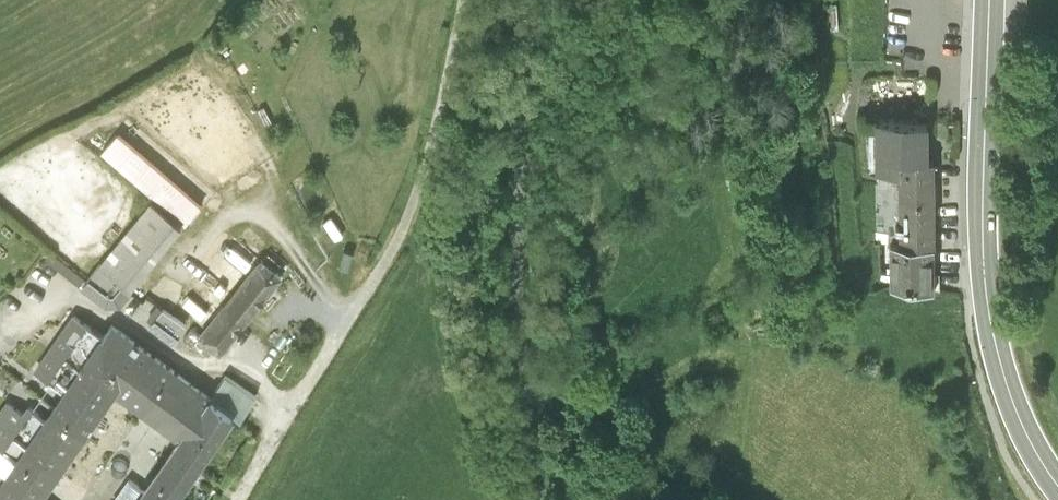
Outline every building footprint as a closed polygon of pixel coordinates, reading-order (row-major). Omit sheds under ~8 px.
[(151,196),(81,288),(105,306),(119,305),(179,227),(201,205),(118,131),(100,153),(151,196)] [(876,192),(898,192),(898,179),(928,178),(928,140),(874,141),(875,192),(876,192)] [(898,251),(898,264),(934,264),(934,191),(934,178),(928,178),(898,179),(898,192),(898,251)] [(898,251),(898,192),(876,192),(876,196),(876,199),(873,199),(873,251),(898,251)] [(198,332),(222,349),(278,273),(255,256),(198,332)] [(935,306),(934,264),(898,264),(890,264),(890,306),(935,306)] [(181,340),(194,319),(167,301),(154,322),(181,340)] [(49,411),(85,438),(111,394),(174,434),(128,499),(165,499),(230,407),(109,321),(49,411)] [(49,411),(0,480),(0,499),(39,499),(85,438),(49,411)]
